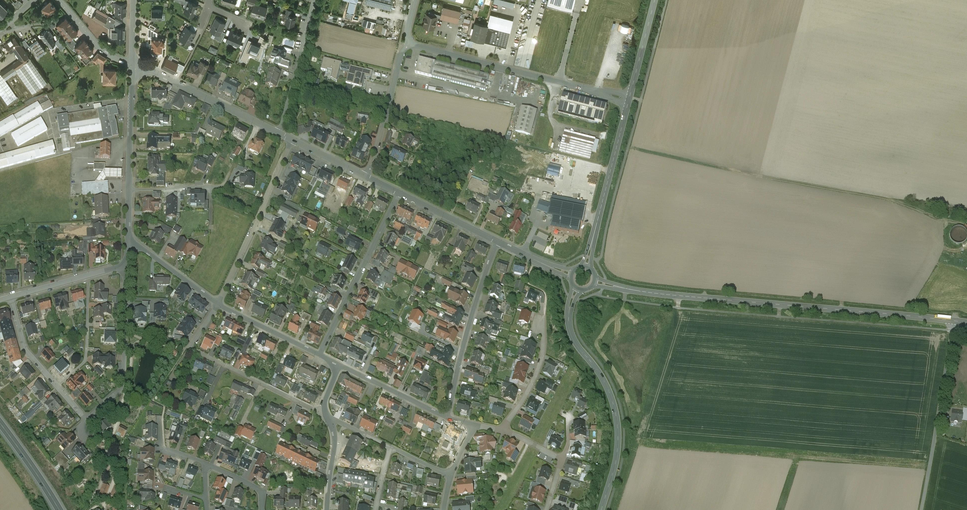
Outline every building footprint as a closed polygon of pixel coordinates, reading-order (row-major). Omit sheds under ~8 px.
[(49,0),(41,8),(39,10),(43,14),(45,11),(48,14),(56,7),(49,0)] [(197,5),(186,0),(185,3),(187,4),(184,12),(193,16),(197,5)] [(350,0),(347,12),(353,13),(356,2),(356,0),(352,0),(352,1),(350,0)] [(366,2),(390,9),(393,0),(366,0),(366,2)] [(546,4),(572,10),(574,0),(547,0),(546,4)] [(126,3),(116,2),(115,15),(125,15),(126,3)] [(266,8),(254,4),(251,14),(259,16),(259,15),(264,16),(266,8)] [(461,10),(443,6),(441,15),(440,18),(458,22),(461,10)] [(161,10),(152,10),(152,18),(158,18),(158,19),(161,20),(161,10)] [(107,18),(96,12),(93,17),(92,18),(104,25),(107,18)] [(291,15),(286,13),(286,14),(285,18),(287,18),(285,23),(294,25),(296,16),(292,15),(291,15)] [(434,16),(427,14),(424,26),(433,28),(436,17),(434,16)] [(115,19),(109,15),(107,18),(104,25),(109,28),(109,26),(111,24),(114,24),(116,19),(115,19)] [(65,17),(62,19),(58,22),(56,24),(56,25),(61,31),(71,23),(70,23),(70,22),(68,20),(69,20),(68,20),(65,17)] [(225,23),(216,19),(213,26),(211,30),(219,34),(217,39),(221,41),(225,32),(222,30),(225,23)] [(487,25),(475,22),(471,38),(483,41),(487,25)] [(71,23),(61,31),(67,38),(68,39),(71,36),(77,31),(71,23)] [(510,31),(487,25),(483,41),(506,47),(510,31)] [(124,27),(116,26),(115,37),(115,41),(124,42),(124,27)] [(196,33),(185,27),(182,33),(192,38),(196,33)] [(151,38),(157,38),(157,32),(149,28),(148,28),(148,38),(151,38)] [(49,32),(46,29),(40,34),(45,41),(46,41),(50,46),(55,42),(51,37),(53,36),(50,32),(49,32)] [(237,33),(231,30),(231,31),(229,35),(228,39),(227,41),(233,43),(237,33)] [(192,38),(182,33),(179,38),(189,44),(192,38)] [(243,35),(237,33),(233,43),(238,46),(239,44),(241,40),(243,36),(243,35)] [(266,47),(268,41),(261,36),(257,44),(264,46),(263,47),(266,47)] [(530,69),(537,39),(522,36),(515,66),(530,69)] [(8,42),(5,44),(10,52),(15,49),(20,55),(25,51),(20,44),(19,45),(14,38),(11,40),(10,39),(8,41),(8,42)] [(36,38),(29,44),(37,55),(45,50),(36,38)] [(83,39),(79,42),(78,42),(78,43),(77,44),(74,46),(74,47),(79,52),(88,44),(88,43),(86,41),(84,39),(83,38),(83,39)] [(157,38),(151,38),(151,43),(149,43),(149,46),(151,46),(151,51),(161,51),(161,46),(163,46),(164,40),(162,40),(162,38),(157,38)] [(29,46),(24,39),(21,42),(26,48),(29,46)] [(73,39),(68,44),(72,49),(74,47),(74,46),(77,44),(73,39)] [(262,53),(263,47),(264,46),(257,44),(249,40),(240,59),(247,62),(250,55),(260,59),(262,53)] [(88,44),(79,52),(83,57),(86,54),(87,54),(89,54),(89,53),(92,49),(93,49),(92,49),(88,44)] [(287,51),(274,47),(271,57),(276,58),(280,60),(279,61),(282,62),(283,61),(284,61),(287,51)] [(97,52),(92,59),(96,63),(98,59),(101,61),(104,62),(106,58),(97,52)] [(22,58),(12,64),(16,69),(30,59),(27,54),(22,58)] [(86,54),(83,57),(81,59),(80,59),(81,59),(85,64),(86,65),(86,64),(91,60),(91,59),(87,55),(86,54)] [(0,62),(0,64),(2,66),(8,62),(6,58),(0,62)] [(435,62),(419,58),(415,73),(431,77),(435,62)] [(47,83),(30,60),(30,59),(16,69),(15,70),(17,72),(32,94),(47,83)] [(177,64),(166,59),(162,67),(173,73),(177,64)] [(341,63),(324,59),(321,70),(327,71),(327,70),(333,71),(331,77),(337,79),(340,70),(341,66),(342,65),(341,63)] [(115,69),(103,68),(104,62),(101,61),(101,70),(103,70),(103,74),(101,74),(101,80),(103,80),(103,82),(115,82),(115,78),(116,78),(117,73),(115,73),(115,69)] [(208,65),(201,61),(198,66),(198,67),(200,68),(199,71),(204,73),(208,65)] [(489,76),(435,62),(431,77),(485,91),(489,76)] [(198,66),(191,63),(187,73),(190,74),(190,75),(192,76),(193,76),(195,77),(197,75),(196,74),(197,72),(198,71),(199,71),(200,68),(198,67),(198,66)] [(367,70),(341,63),(342,65),(341,66),(340,70),(348,72),(346,82),(362,87),(365,77),(367,70)] [(0,73),(1,74),(5,80),(17,72),(15,70),(16,69),(12,64),(0,73)] [(272,70),(270,74),(269,74),(268,79),(267,84),(275,87),(280,72),(272,70)] [(220,78),(209,73),(204,82),(209,84),(209,83),(216,87),(219,80),(220,78)] [(0,75),(0,96),(7,107),(18,99),(5,80),(1,74),(0,75)] [(222,91),(226,93),(225,94),(231,97),(231,96),(235,97),(236,94),(240,86),(228,80),(224,88),(222,91)] [(162,91),(152,91),(152,100),(158,100),(161,103),(164,100),(167,100),(167,97),(167,92),(167,89),(162,89),(162,91)] [(196,100),(179,92),(178,96),(173,105),(181,109),(185,100),(189,102),(188,104),(193,106),(196,100)] [(178,96),(172,93),(170,98),(167,103),(173,105),(178,96)] [(244,93),(243,93),(243,94),(242,94),(241,96),(242,97),(239,102),(244,104),(246,104),(254,108),(256,99),(253,98),(253,97),(254,95),(250,93),(248,95),(244,93)] [(606,106),(562,95),(558,112),(602,124),(606,106)] [(0,124),(0,136),(0,137),(41,113),(52,108),(53,107),(50,101),(39,106),(37,103),(0,124)] [(207,115),(211,107),(205,104),(201,112),(207,115)] [(98,110),(67,115),(57,117),(60,137),(61,136),(67,135),(69,149),(75,148),(74,144),(103,139),(118,137),(115,116),(118,116),(117,111),(116,107),(98,110)] [(537,111),(522,107),(515,131),(530,135),(537,111)] [(358,117),(362,118),(361,123),(367,124),(369,114),(359,112),(358,117)] [(160,115),(153,115),(153,117),(149,117),(149,121),(148,122),(148,124),(149,125),(149,126),(160,126),(160,123),(163,123),(163,117),(160,117),(160,115)] [(40,118),(11,135),(18,146),(47,130),(40,118)] [(323,131),(313,126),(312,122),(308,124),(309,127),(306,128),(307,132),(310,131),(313,133),(311,137),(325,144),(330,135),(323,132),(323,131)] [(225,130),(212,124),(207,133),(216,137),(215,138),(219,140),(225,130)] [(248,132),(238,126),(233,135),(240,139),(241,137),(244,139),(248,132)] [(206,132),(200,129),(197,133),(197,135),(203,138),(206,132)] [(595,139),(565,132),(559,151),(590,159),(595,139)] [(67,135),(61,136),(63,151),(70,150),(69,149),(67,135)] [(157,137),(149,136),(149,144),(147,144),(147,149),(157,150),(157,149),(167,149),(170,149),(168,149),(168,144),(169,144),(169,137),(157,137)] [(348,141),(339,136),(335,144),(344,149),(348,141)] [(414,139),(407,136),(403,145),(409,148),(414,139)] [(360,150),(356,147),(352,156),(356,158),(357,158),(362,161),(367,153),(366,152),(368,148),(368,149),(370,145),(369,145),(371,141),(362,137),(360,142),(359,142),(364,144),(364,146),(362,145),(360,150)] [(264,144),(255,140),(254,143),(252,142),(248,149),(250,150),(255,153),(254,154),(258,155),(258,154),(259,155),(260,151),(261,151),(263,148),(262,147),(264,144)] [(52,142),(5,155),(8,166),(40,157),(41,157),(55,154),(55,153),(52,142)] [(110,145),(100,145),(100,151),(95,151),(95,158),(99,158),(109,158),(110,145)] [(241,150),(237,147),(234,153),(233,152),(230,158),(233,160),(234,161),(235,161),(241,150)] [(407,153),(396,148),(395,150),(391,157),(398,160),(398,161),(401,163),(402,162),(407,153)] [(0,156),(0,169),(8,166),(5,155),(0,156)] [(316,163),(299,155),(294,166),(311,174),(316,163)] [(254,161),(245,156),(243,161),(252,166),(254,161)] [(215,160),(210,157),(207,162),(209,163),(208,165),(211,167),(215,160)] [(159,158),(150,158),(149,159),(148,159),(148,174),(149,174),(149,176),(158,176),(158,170),(158,164),(159,158)] [(207,162),(198,158),(193,167),(195,168),(194,168),(198,170),(204,173),(208,165),(209,163),(207,162)] [(167,163),(161,162),(161,164),(158,164),(158,170),(161,170),(161,172),(167,172),(167,163)] [(248,168),(240,164),(237,169),(242,172),(244,169),(246,171),(248,168)] [(334,175),(323,169),(319,177),(325,180),(320,190),(321,190),(319,193),(326,197),(328,193),(329,192),(326,190),(329,185),(330,183),(334,175)] [(121,170),(104,170),(95,183),(97,182),(99,184),(100,182),(104,182),(106,179),(121,179),(121,170)] [(254,175),(246,174),(246,176),(241,176),(240,183),(245,183),(245,187),(253,187),(254,175)] [(290,174),(282,191),(292,196),(301,179),(290,174)] [(164,178),(156,178),(156,182),(157,182),(156,186),(164,186),(164,178)] [(350,183),(341,178),(337,186),(341,189),(337,196),(342,198),(345,191),(350,183)] [(104,182),(100,182),(99,184),(97,182),(95,183),(82,184),(83,196),(108,194),(108,193),(107,194),(106,182),(104,182)] [(368,192),(358,187),(354,195),(363,200),(368,192)] [(509,193),(501,189),(497,197),(496,199),(499,201),(499,202),(503,204),(505,200),(506,201),(508,198),(507,197),(509,193)] [(497,197),(491,194),(489,198),(489,200),(495,202),(496,199),(497,197)] [(586,203),(552,196),(550,205),(551,205),(548,214),(548,217),(553,218),(580,223),(582,224),(586,203)] [(107,197),(94,198),(95,198),(96,204),(95,204),(95,211),(96,211),(96,217),(95,217),(108,216),(107,216),(107,208),(107,206),(107,205),(106,198),(107,198),(107,197)] [(388,203),(379,198),(375,206),(380,208),(379,210),(383,213),(384,211),(388,203)] [(153,200),(143,200),(143,213),(153,213),(153,209),(158,209),(159,202),(153,202),(153,200)] [(480,206),(470,201),(466,209),(476,214),(480,206)] [(550,205),(540,201),(537,210),(548,214),(551,205),(550,205)] [(298,213),(282,205),(280,210),(283,212),(281,216),(287,219),(289,215),(295,218),(298,213)] [(407,209),(401,206),(397,214),(402,217),(402,218),(403,219),(407,209)] [(504,212),(498,208),(495,214),(491,213),(488,220),(498,225),(501,218),(501,217),(504,212)] [(414,212),(407,209),(403,219),(404,219),(404,218),(410,220),(414,212)] [(522,213),(515,210),(514,214),(516,215),(514,218),(513,221),(509,230),(517,234),(521,225),(522,224),(525,219),(520,217),(522,213)] [(310,217),(305,215),(303,219),(301,224),(308,227),(313,218),(311,217),(310,217)] [(425,218),(418,215),(414,223),(420,225),(419,227),(420,227),(425,218)] [(278,222),(276,221),(270,233),(279,238),(281,234),(280,233),(285,225),(284,225),(287,219),(281,216),(279,219),(278,222)] [(313,218),(308,227),(315,231),(319,222),(320,222),(319,221),(315,220),(315,219),(313,218)] [(425,218),(420,227),(421,228),(422,226),(427,229),(431,221),(425,218)] [(580,223),(553,218),(551,228),(578,233),(580,223)] [(104,225),(99,225),(99,223),(92,223),(93,230),(91,230),(91,238),(98,238),(104,237),(104,225)] [(448,229),(438,224),(434,232),(437,234),(434,239),(440,242),(443,237),(444,237),(448,229)] [(181,229),(175,226),(172,231),(178,234),(181,229)] [(346,232),(339,228),(336,233),(344,236),(346,232)] [(164,234),(156,230),(154,233),(152,232),(149,239),(150,240),(159,245),(164,234)] [(398,238),(389,234),(384,244),(393,248),(398,238)] [(433,238),(428,235),(425,241),(431,243),(433,238)] [(413,240),(404,236),(402,240),(411,244),(410,246),(413,240)] [(469,240),(460,236),(456,243),(465,247),(469,240)] [(361,243),(350,237),(346,245),(358,251),(361,243)] [(186,242),(180,238),(175,246),(182,250),(185,245),(186,242)] [(273,243),(265,238),(264,241),(263,241),(262,244),(262,245),(260,248),(268,253),(272,245),(273,243)] [(188,246),(185,245),(180,253),(185,256),(187,253),(196,258),(202,248),(191,241),(188,246)] [(331,248),(322,243),(317,253),(326,257),(329,251),(331,248)] [(465,247),(456,243),(455,247),(456,247),(455,249),(462,253),(465,247)] [(485,246),(479,243),(475,250),(484,255),(488,248),(488,247),(485,245),(485,246)] [(175,246),(174,249),(169,246),(164,253),(173,259),(178,251),(180,253),(182,250),(175,246)] [(104,248),(95,248),(95,249),(92,249),(92,253),(95,253),(95,259),(104,259),(104,258),(105,257),(105,256),(104,255),(104,248)] [(76,251),(72,251),(72,261),(72,266),(73,266),(83,265),(82,257),(77,257),(76,251)] [(388,255),(381,251),(376,261),(378,262),(380,263),(383,265),(388,255)] [(264,259),(257,255),(251,264),(259,268),(261,265),(268,269),(271,263),(264,259)] [(356,261),(348,257),(343,268),(344,269),(350,272),(356,261)] [(67,261),(67,260),(60,260),(61,270),(73,269),(73,266),(72,266),(72,261),(67,261)] [(419,269),(402,261),(397,269),(397,271),(414,279),(419,269)] [(508,265),(503,263),(502,265),(498,264),(496,270),(500,271),(499,272),(503,273),(504,272),(506,273),(508,265)] [(33,265),(25,266),(25,272),(24,272),(24,280),(35,280),(34,276),(36,276),(36,273),(34,273),(34,272),(33,265)] [(525,267),(515,265),(513,271),(524,274),(525,267)] [(397,269),(391,266),(388,272),(395,276),(397,271),(397,269)] [(388,272),(385,271),(380,280),(382,281),(381,282),(390,286),(395,276),(388,272)] [(17,272),(8,272),(8,275),(6,275),(6,284),(17,283),(17,272)] [(378,276),(371,272),(367,280),(374,284),(377,279),(378,276)] [(257,278),(247,273),(241,284),(251,289),(255,282),(257,284),(259,279),(257,278)] [(476,278),(467,274),(465,277),(466,278),(463,284),(471,288),(476,278)] [(346,280),(337,276),(332,285),(338,287),(342,289),(346,280)] [(165,277),(153,277),(153,280),(153,291),(156,291),(156,285),(169,285),(169,277),(168,277),(165,277)] [(452,282),(444,278),(442,283),(450,287),(452,282)] [(380,280),(377,279),(374,284),(373,284),(379,287),(381,282),(382,281),(380,280)] [(523,283),(517,282),(514,290),(520,292),(523,283)] [(94,298),(97,298),(103,298),(103,294),(103,286),(95,286),(94,293),(91,293),(91,297),(94,298)] [(181,286),(174,295),(183,302),(190,293),(181,286)] [(325,290),(318,286),(315,292),(325,297),(327,294),(328,291),(325,290)] [(502,289),(494,286),(491,292),(489,291),(488,294),(490,295),(498,299),(498,298),(502,300),(503,295),(500,294),(502,289)] [(335,291),(327,287),(325,290),(328,291),(327,294),(332,297),(332,296),(335,291)] [(458,297),(455,296),(457,291),(451,289),(447,297),(456,302),(455,302),(463,306),(468,296),(460,292),(458,297)] [(81,290),(71,293),(73,302),(74,301),(74,303),(77,302),(79,309),(85,307),(83,300),(80,301),(80,300),(83,299),(81,290)] [(540,295),(530,290),(526,299),(529,300),(529,301),(532,302),(533,302),(536,303),(539,297),(540,295)] [(369,295),(361,291),(357,300),(365,304),(369,295)] [(247,294),(243,292),(240,297),(237,304),(241,306),(240,307),(244,309),(248,301),(247,301),(250,296),(247,295),(247,294)] [(65,294),(53,297),(56,306),(56,307),(60,306),(60,305),(65,304),(67,303),(65,294)] [(104,303),(107,303),(107,294),(103,294),(103,298),(97,298),(97,301),(97,303),(104,303)] [(194,296),(188,304),(195,309),(201,301),(194,296)] [(340,299),(332,296),(332,297),(330,301),(328,305),(335,309),(340,299)] [(48,300),(38,303),(40,311),(41,316),(46,314),(45,310),(51,308),(48,300)] [(195,309),(202,314),(208,305),(201,301),(195,309)] [(31,303),(20,306),(23,315),(34,312),(31,303)] [(263,306),(257,303),(256,305),(252,312),(253,312),(263,317),(268,308),(263,305),(263,306)] [(443,303),(443,304),(441,307),(448,310),(447,312),(453,315),(456,309),(443,303)] [(497,305),(489,303),(488,306),(487,306),(485,309),(486,309),(485,313),(493,316),(494,316),(495,312),(497,305)] [(296,309),(287,304),(285,308),(289,310),(287,312),(286,312),(291,314),(293,315),(296,309)] [(101,306),(101,309),(103,309),(103,315),(110,315),(111,307),(104,306),(101,306)] [(367,311),(358,306),(357,310),(356,309),(355,312),(354,315),(353,317),(361,321),(363,317),(364,318),(366,314),(365,314),(367,311)] [(166,307),(155,307),(155,310),(155,318),(158,318),(158,319),(165,319),(166,307)] [(147,308),(134,308),(134,315),(134,321),(138,321),(138,325),(146,325),(147,312),(147,308)] [(280,311),(275,308),(273,313),(274,313),(270,321),(280,326),(284,318),(283,317),(286,312),(281,309),(280,311)] [(94,318),(100,319),(103,319),(103,315),(103,309),(101,309),(94,309),(94,318)] [(464,313),(456,309),(453,315),(453,316),(461,320),(464,313)] [(0,312),(0,323),(9,320),(10,320),(7,310),(0,312)] [(346,311),(343,317),(349,320),(352,314),(346,311)] [(523,312),(522,311),(519,321),(521,322),(521,323),(524,324),(525,323),(528,324),(531,314),(523,312)] [(312,316),(304,312),(301,319),(309,323),(312,316)] [(325,313),(324,312),(323,314),(319,322),(327,326),(332,316),(325,313)] [(423,316),(413,312),(409,321),(418,325),(423,316)] [(461,320),(453,316),(452,318),(446,315),(443,320),(457,327),(461,320)] [(295,316),(292,322),(288,329),(297,334),(301,326),(297,324),(299,318),(295,316)] [(193,326),(195,322),(188,318),(183,325),(192,330),(194,327),(193,326)] [(227,319),(224,327),(232,331),(236,324),(227,319)] [(0,323),(0,324),(0,325),(0,332),(2,331),(3,333),(12,330),(9,320),(0,323)] [(490,323),(483,321),(481,328),(487,330),(487,331),(490,323)] [(320,326),(313,322),(311,327),(313,328),(317,330),(318,331),(320,326)] [(490,323),(487,331),(487,330),(485,335),(490,336),(493,330),(497,331),(499,326),(493,324),(492,324),(490,323)] [(34,324),(26,326),(29,337),(37,335),(34,324)] [(244,328),(236,324),(232,331),(241,335),(244,328)] [(179,332),(186,336),(188,333),(190,333),(192,330),(183,325),(179,332)] [(317,330),(313,328),(312,332),(308,339),(318,344),(321,336),(316,334),(317,330)] [(12,330),(3,333),(5,342),(15,340),(12,330)] [(449,330),(447,335),(441,332),(439,336),(446,339),(453,342),(457,334),(449,330)] [(353,335),(347,332),(345,338),(353,342),(356,337),(356,336),(353,335)] [(371,345),(372,342),(374,338),(365,333),(361,341),(365,343),(367,343),(371,345)] [(102,336),(94,336),(94,344),(101,345),(102,336)] [(215,341),(207,336),(202,345),(211,349),(213,345),(218,347),(222,339),(217,337),(215,341)] [(269,340),(260,336),(257,343),(265,347),(269,340)] [(484,337),(479,336),(478,340),(477,340),(475,346),(484,349),(486,343),(487,343),(488,339),(484,337)] [(246,340),(239,337),(236,342),(243,345),(246,340)] [(247,338),(244,346),(248,348),(252,340),(247,338)] [(344,343),(335,339),(330,349),(339,353),(338,354),(342,355),(343,353),(347,355),(350,347),(351,345),(344,342),(344,343)] [(15,340),(5,342),(8,352),(18,350),(15,340)] [(58,345),(53,340),(49,343),(54,349),(58,345)] [(269,340),(265,347),(274,351),(277,344),(269,340)] [(536,345),(526,342),(523,349),(534,353),(535,351),(535,349),(536,345)] [(392,351),(396,353),(400,345),(396,343),(392,351)] [(240,352),(240,354),(243,355),(245,354),(248,348),(244,346),(240,352)] [(234,351),(224,347),(221,354),(224,355),(224,357),(229,359),(234,351)] [(357,351),(350,347),(347,355),(354,358),(354,359),(362,362),(365,355),(358,351),(357,351)] [(262,353),(252,348),(249,353),(254,355),(254,354),(260,357),(262,353)] [(453,352),(445,348),(442,353),(436,350),(435,352),(450,359),(453,352)] [(55,357),(47,349),(41,355),(48,363),(55,357)] [(534,353),(523,349),(521,357),(531,360),(533,356),(534,355),(534,353)] [(18,350),(8,352),(11,363),(12,363),(21,360),(18,350)] [(435,352),(433,351),(431,354),(430,356),(439,360),(440,357),(434,354),(435,352)] [(273,357),(263,352),(262,353),(260,357),(268,361),(269,360),(271,361),(273,357)] [(450,359),(435,352),(434,354),(440,357),(439,360),(438,362),(448,367),(450,363),(448,362),(450,359)] [(479,353),(474,352),(471,363),(480,366),(481,362),(480,361),(482,355),(479,354),(479,353)] [(247,355),(245,354),(243,355),(241,358),(242,359),(239,364),(243,366),(244,368),(246,369),(247,368),(250,369),(254,361),(246,357),(247,355)] [(101,356),(93,356),(93,365),(101,365),(101,362),(101,356)] [(105,356),(101,356),(101,362),(105,362),(105,367),(114,367),(114,359),(109,358),(109,356),(105,356)] [(296,363),(287,358),(284,366),(285,367),(293,370),(296,363)] [(427,363),(418,358),(414,367),(423,372),(427,363)] [(69,368),(62,360),(60,362),(63,367),(65,365),(68,369),(69,368)] [(197,360),(194,366),(202,370),(203,368),(208,371),(208,370),(211,366),(202,361),(201,362),(197,360)] [(408,364),(400,360),(397,367),(399,368),(396,374),(402,377),(408,364)] [(383,363),(380,361),(377,369),(384,372),(388,365),(386,364),(383,363)] [(557,366),(549,362),(549,361),(543,373),(551,377),(557,366)] [(60,362),(59,362),(53,368),(60,376),(67,370),(68,369),(65,365),(63,367),(60,362)] [(390,366),(388,365),(384,372),(388,374),(387,376),(391,377),(395,368),(392,367),(393,365),(391,364),(390,366)] [(523,366),(518,364),(517,364),(517,366),(516,366),(515,369),(516,371),(515,372),(525,375),(528,367),(523,366)] [(283,368),(278,365),(274,373),(279,376),(280,376),(285,367),(284,366),(283,368)] [(34,374),(27,366),(20,372),(27,380),(34,374)] [(311,369),(303,366),(300,373),(300,374),(299,376),(306,380),(306,379),(311,369)] [(318,373),(311,369),(306,379),(311,381),(311,379),(314,381),(318,373)] [(477,372),(467,369),(465,374),(466,374),(464,377),(474,380),(476,375),(477,372)] [(424,371),(419,380),(425,383),(428,376),(429,374),(424,371)] [(525,375),(515,372),(513,380),(518,382),(523,383),(525,375)] [(85,378),(81,374),(78,374),(73,378),(67,384),(69,386),(69,387),(70,389),(71,389),(74,391),(72,393),(76,398),(81,393),(77,389),(80,386),(80,385),(85,381),(85,378)] [(350,379),(342,375),(338,384),(345,388),(346,387),(349,380),(350,379)] [(483,377),(476,375),(474,380),(474,382),(481,384),(483,377)] [(280,376),(279,376),(275,382),(284,387),(288,380),(280,376)] [(434,379),(428,376),(425,383),(428,385),(429,383),(431,385),(434,379)] [(400,388),(402,382),(396,379),(393,386),(400,388)] [(356,383),(349,380),(346,387),(353,391),(356,383)] [(554,384),(548,380),(546,384),(548,386),(547,388),(551,390),(554,384)] [(50,392),(40,381),(32,388),(33,389),(31,390),(40,400),(50,392)] [(546,384),(540,381),(536,389),(537,390),(538,391),(539,392),(541,392),(544,394),(547,388),(548,386),(546,384)] [(250,389),(239,384),(238,384),(234,382),(231,389),(239,393),(240,390),(248,394),(250,389)] [(364,387),(356,383),(353,391),(360,394),(364,387)] [(301,388),(298,387),(294,384),(292,388),(297,390),(296,392),(299,393),(301,388)] [(422,388),(414,384),(411,392),(418,396),(422,388)] [(473,388),(463,386),(460,396),(475,399),(477,394),(472,393),(473,388)] [(26,387),(22,391),(26,395),(30,392),(26,387)] [(430,392),(422,388),(418,396),(426,400),(430,392)] [(511,389),(507,388),(504,398),(514,401),(515,397),(515,398),(516,395),(517,391),(511,389)] [(206,393),(200,389),(197,396),(201,398),(201,399),(203,400),(206,393)] [(318,395),(308,390),(304,398),(314,403),(318,395)] [(582,393),(576,390),(572,396),(574,397),(572,399),(578,402),(579,398),(582,393)] [(197,396),(187,391),(182,400),(187,402),(185,405),(191,408),(192,405),(194,406),(197,400),(199,401),(201,399),(201,398),(197,396)] [(92,400),(86,393),(80,398),(86,406),(92,400)] [(63,407),(54,396),(48,402),(46,404),(52,411),(54,409),(57,412),(63,407)] [(345,398),(340,396),(337,401),(342,404),(345,398)] [(359,400),(350,396),(349,398),(347,402),(356,406),(359,400)] [(392,401),(383,396),(379,404),(388,408),(392,401)] [(545,400),(537,396),(534,400),(541,404),(540,405),(542,406),(545,400)] [(243,400),(238,398),(235,405),(239,407),(243,400)] [(534,400),(531,398),(526,407),(536,412),(540,405),(541,404),(534,400)] [(582,399),(581,399),(579,403),(577,408),(583,411),(588,402),(582,399)] [(44,405),(41,401),(32,409),(35,413),(44,405)] [(401,405),(392,401),(388,408),(397,412),(401,405)] [(470,405),(459,402),(456,412),(461,413),(461,411),(468,413),(469,410),(470,405)] [(497,405),(495,404),(494,405),(492,413),(497,415),(497,416),(501,417),(501,416),(502,416),(505,407),(497,405)] [(287,411),(276,406),(276,407),(271,405),(268,411),(276,415),(277,413),(285,416),(287,411)] [(216,411),(206,406),(204,410),(202,414),(212,419),(216,411)] [(204,410),(200,407),(196,415),(200,418),(202,414),(204,410)] [(403,408),(401,414),(407,416),(409,410),(403,408)] [(353,413),(348,410),(348,412),(347,412),(346,414),(346,415),(344,418),(352,422),(354,421),(356,422),(360,413),(354,410),(353,413)] [(73,418),(67,411),(64,414),(62,416),(61,417),(59,419),(61,422),(63,425),(66,423),(67,423),(70,421),(71,422),(74,420),(73,418)] [(306,413),(303,411),(302,413),(300,412),(299,414),(298,416),(299,417),(298,420),(306,424),(308,420),(309,421),(311,417),(305,414),(306,413)] [(962,413),(952,412),(951,421),(954,422),(957,423),(957,422),(961,423),(962,413)] [(427,418),(418,414),(415,421),(423,425),(427,418)] [(98,416),(94,421),(97,425),(98,424),(99,425),(102,423),(101,421),(102,420),(98,416)] [(365,417),(361,426),(367,429),(371,420),(365,417)] [(395,421),(387,417),(385,421),(393,425),(395,421)] [(532,421),(525,417),(520,425),(529,430),(533,424),(534,422),(532,421)] [(399,418),(398,422),(408,426),(409,423),(399,418)] [(436,422),(427,418),(423,425),(432,430),(436,422)] [(98,427),(103,433),(111,426),(105,420),(102,423),(99,425),(98,427)] [(377,423),(371,420),(367,429),(373,432),(377,423)] [(282,427),(270,421),(268,426),(280,432),(282,427)] [(183,424),(181,423),(178,429),(185,431),(185,432),(187,426),(183,424)] [(575,431),(585,430),(585,423),(574,423),(574,431),(575,431)] [(157,426),(146,426),(146,440),(156,440),(157,426)] [(255,431),(245,426),(243,429),(241,435),(250,439),(251,440),(252,437),(254,436),(254,435),(254,434),(255,431)] [(412,429),(405,426),(402,430),(409,434),(412,429)] [(123,437),(127,430),(120,427),(118,432),(121,434),(121,435),(123,437)] [(241,435),(243,429),(238,427),(234,434),(240,437),(241,435)] [(456,430),(448,427),(448,428),(445,433),(444,436),(449,438),(451,439),(452,439),(456,431),(456,430)] [(178,430),(172,428),(170,432),(172,432),(169,441),(177,444),(180,435),(184,436),(185,431),(178,429),(178,430)] [(462,434),(456,431),(452,439),(458,442),(462,434)] [(66,436),(64,434),(57,440),(65,449),(75,440),(69,434),(66,436)] [(482,434),(476,435),(473,439),(476,442),(480,442),(479,439),(484,438),(484,437),(482,437),(482,434)] [(308,439),(299,435),(296,441),(309,447),(310,445),(315,447),(317,442),(308,438),(308,439)] [(220,437),(217,436),(214,442),(221,445),(224,439),(220,437)] [(199,440),(191,437),(187,447),(195,451),(199,440)] [(362,442),(352,437),(347,449),(357,454),(358,454),(362,447),(360,446),(361,445),(362,442)] [(560,439),(556,437),(556,438),(553,437),(549,444),(552,446),(552,447),(555,448),(558,450),(562,442),(559,440),(560,439)] [(145,442),(137,439),(135,445),(143,449),(143,446),(145,442)] [(224,439),(221,445),(230,449),(232,443),(224,439)] [(511,442),(508,440),(507,440),(503,448),(511,452),(513,454),(514,452),(517,446),(518,445),(517,445),(514,443),(511,441),(511,442)] [(215,446),(207,443),(203,453),(211,457),(215,446)] [(284,445),(281,444),(276,453),(282,456),(287,446),(284,444),(284,445)] [(496,444),(480,445),(481,452),(493,451),(493,449),(494,449),(496,444)] [(89,455),(79,445),(72,452),(77,458),(80,461),(81,462),(89,455)] [(575,446),(573,445),(571,457),(580,458),(582,447),(575,446)] [(305,455),(295,450),(289,447),(287,446),(282,456),(284,457),(290,460),(301,465),(307,468),(309,469),(313,459),(311,458),(312,458),(305,455)] [(320,452),(309,447),(307,451),(318,456),(320,452)] [(154,449),(145,449),(143,449),(141,449),(140,459),(144,460),(153,460),(154,449)] [(357,454),(347,449),(344,454),(341,460),(350,465),(351,465),(353,461),(357,454)] [(233,455),(222,451),(218,459),(224,462),(224,463),(233,467),(238,456),(233,453),(233,455)] [(63,455),(61,452),(54,458),(56,462),(63,455)] [(513,454),(511,452),(508,458),(514,461),(518,454),(514,452),(513,454)] [(69,461),(63,455),(56,462),(61,468),(67,463),(69,461)] [(317,460),(314,459),(313,459),(309,469),(315,472),(319,462),(317,461),(317,460)] [(251,463),(243,460),(239,467),(245,470),(247,471),(251,463)] [(474,460),(465,461),(465,465),(466,474),(475,473),(475,467),(480,466),(480,468),(481,468),(480,460),(474,460)] [(153,472),(143,471),(144,463),(138,461),(138,481),(147,481),(152,481),(153,472)] [(177,464),(167,461),(166,465),(160,463),(158,469),(162,470),(169,472),(168,474),(173,475),(177,464)] [(359,463),(353,461),(351,465),(349,469),(355,470),(359,463)] [(379,463),(367,461),(365,468),(377,470),(379,463)] [(67,463),(61,468),(64,472),(69,466),(67,463)] [(572,464),(568,463),(565,472),(576,476),(578,468),(579,466),(572,464)] [(401,466),(393,464),(390,474),(399,476),(400,470),(401,466)] [(197,470),(189,466),(186,474),(190,475),(195,477),(197,470)] [(258,468),(253,476),(259,479),(258,480),(262,483),(263,481),(268,473),(258,468)] [(551,471),(542,468),(539,478),(546,480),(548,481),(549,478),(551,474),(550,474),(551,471)] [(349,472),(348,473),(344,473),(343,481),(347,481),(347,482),(351,483),(351,482),(352,472),(349,472)] [(356,473),(356,474),(352,474),(351,482),(355,483),(354,484),(358,484),(360,474),(356,473)] [(367,476),(364,476),(364,474),(360,474),(358,484),(362,485),(363,484),(366,484),(367,478),(367,476)] [(440,478),(429,475),(427,485),(433,486),(433,487),(438,488),(440,478)] [(546,480),(539,478),(537,477),(536,483),(540,485),(544,486),(546,480)] [(225,482),(217,478),(213,488),(219,490),(221,491),(225,482)] [(372,488),(374,480),(370,480),(370,478),(367,478),(366,484),(365,489),(369,489),(369,488),(372,488)] [(467,481),(457,482),(459,494),(472,492),(472,487),(473,487),(473,486),(472,486),(471,481),(467,481)] [(569,484),(562,482),(559,490),(568,493),(570,485),(569,484)] [(413,485),(401,483),(401,486),(397,485),(396,490),(411,494),(412,489),(413,485)] [(109,487),(103,484),(99,494),(105,497),(109,487)] [(397,485),(389,484),(387,498),(395,499),(398,500),(399,494),(396,493),(396,490),(397,485)] [(115,485),(110,496),(111,497),(114,498),(115,498),(119,487),(115,485)] [(538,490),(535,489),(532,488),(529,499),(531,499),(531,500),(541,503),(543,499),(544,495),(545,491),(541,490),(540,491),(538,490)] [(243,491),(235,489),(232,500),(240,502),(243,491)] [(221,491),(219,490),(215,499),(223,503),(227,494),(221,491),(222,491),(221,491)] [(149,494),(146,494),(146,496),(145,504),(154,504),(154,494),(149,494)] [(437,496),(425,494),(423,503),(428,504),(428,503),(435,505),(437,496)] [(181,501),(171,498),(168,506),(179,509),(181,501)] [(280,498),(274,498),(273,507),(278,507),(278,509),(283,509),(283,507),(284,498),(280,498)] [(300,498),(295,498),(295,499),(290,498),(289,502),(289,507),(290,507),(299,507),(300,498)] [(316,499),(308,498),(308,502),(307,508),(316,509),(316,499)] [(339,501),(336,501),(336,504),(335,504),(335,508),(339,508),(339,509),(348,509),(349,501),(346,501),(339,501)] [(453,503),(453,509),(467,509),(467,508),(467,507),(469,507),(469,504),(472,503),(472,502),(466,502),(453,503)]
